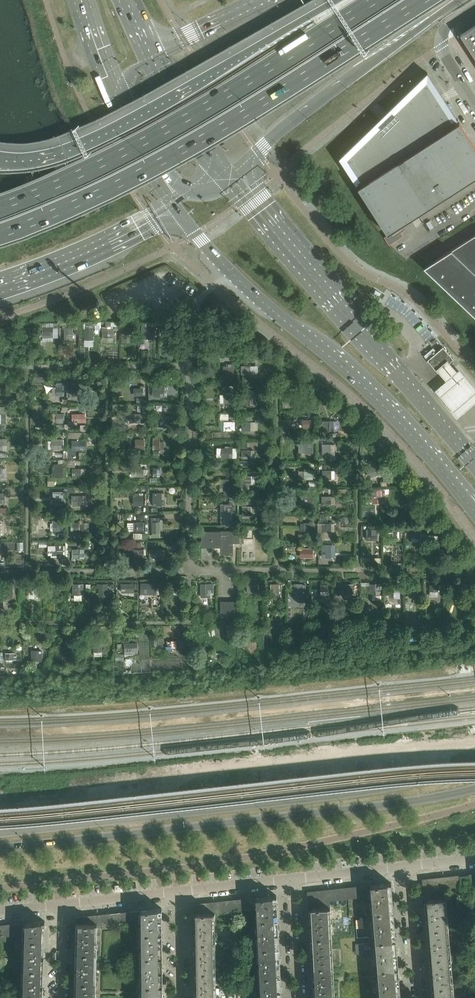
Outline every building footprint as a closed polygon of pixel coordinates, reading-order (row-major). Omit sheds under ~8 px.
[(474,58),(474,25),(460,35),(474,58)] [(361,186),(457,124),(455,121),(458,120),(458,119),(457,119),(428,73),(392,107),(391,107),(392,108),(388,112),(392,115),(383,124),(379,121),(376,124),(375,123),(374,124),(339,158),(356,184),(355,185),(356,185),(359,183),(361,186)] [(474,178),(474,147),(460,123),(457,124),(361,186),(358,188),(388,234),(389,235),(387,236),(387,239),(388,242),(391,242),(394,241),(395,238),(394,236),(405,229),(402,225),(474,178)] [(424,268),(474,316),(474,235),(424,268)] [(54,336),(54,327),(42,327),(42,336),(54,336)] [(153,338),(153,328),(145,328),(145,338),(153,338)] [(428,360),(427,360),(437,372),(449,362),(453,359),(451,357),(447,353),(443,347),(437,352),(428,360)] [(433,348),(424,356),(428,360),(437,352),(433,348)] [(449,362),(437,372),(443,379),(433,388),(455,416),(474,399),(474,389),(457,368),(455,370),(449,362)] [(224,366),(224,374),(233,374),(233,366),(224,366)] [(242,366),(242,374),(250,374),(250,366),(242,366)] [(63,396),(63,387),(52,387),(52,396),(63,396)] [(305,390),(305,398),(313,399),(313,390),(305,390)] [(224,395),(224,403),(233,403),(233,395),(224,395)] [(242,395),(242,403),(250,403),(250,395),(242,395)] [(305,420),(305,429),(313,429),(313,420),(305,420)] [(233,431),(233,422),(223,422),(223,431),(233,431)] [(242,422),(242,431),(250,431),(250,422),(242,422)] [(164,449),(164,442),(159,442),(159,438),(152,438),(152,450),(159,450),(159,449),(164,449)] [(63,450),(63,439),(52,439),(52,450),(63,450)] [(144,450),(144,439),(135,439),(135,450),(144,450)] [(313,453),(313,445),(313,443),(304,443),(304,453),(313,453)] [(335,455),(335,445),(323,445),(323,455),(331,455),(335,455)] [(233,458),(233,446),(229,446),(229,448),(225,448),(225,458),(233,458)] [(379,465),(366,469),(369,478),(382,474),(379,465)] [(82,477),(82,469),(73,469),(73,477),(82,477)] [(313,480),(313,471),(303,471),(303,480),(313,480)] [(323,471),(323,480),(331,480),(331,471),(323,471)] [(255,485),(255,477),(242,477),(242,485),(255,485)] [(225,480),(225,488),(233,488),(233,480),(225,480)] [(56,505),(64,505),(64,492),(54,492),(54,497),(56,497),(56,505)] [(152,506),(161,506),(161,493),(152,493),(152,506)] [(315,499),(313,499),(313,497),(300,497),(300,505),(313,505),(313,503),(315,503),(315,499)] [(323,497),(323,505),(331,505),(331,497),(323,497)] [(233,505),(223,505),(223,513),(233,513),(233,505)] [(406,508),(409,516),(415,513),(412,506),(406,508)] [(254,515),(254,507),(242,507),(242,515),(254,515)] [(64,531),(64,520),(53,520),(53,524),(52,524),(52,530),(54,530),(54,531),(64,531)] [(313,532),(313,524),(313,521),(308,521),(308,523),(303,523),(303,532),(313,532)] [(79,531),(79,523),(71,523),(71,531),(79,531)] [(322,524),(322,532),(331,532),(331,524),(322,524)] [(397,540),(397,530),(388,530),(388,540),(397,540)] [(419,539),(419,533),(422,533),(422,530),(411,530),(411,539),(419,539)] [(233,555),(233,543),(239,543),(239,535),(241,535),(241,531),(232,531),(202,531),(202,547),(221,547),(221,555),(233,555)] [(313,558),(313,550),(313,547),(312,547),(312,542),(307,542),(307,550),(299,550),(299,558),(313,558)] [(161,550),(159,550),(152,550),(152,559),(157,559),(157,560),(161,560),(161,550)] [(322,550),(322,558),(331,558),(331,550),(322,550)] [(84,595),(83,584),(74,584),(74,595),(84,595)] [(108,597),(108,584),(99,584),(99,597),(108,597)] [(134,593),(133,584),(120,584),(121,593),(134,593)] [(148,584),(148,591),(154,591),(154,593),(156,593),(156,584),(148,584)] [(180,593),(180,584),(171,584),(171,593),(180,593)] [(257,584),(256,584),(248,584),(248,593),(257,593),(257,584)] [(279,584),(271,584),(271,593),(279,593),(279,584)] [(381,596),(381,584),(370,584),(370,596),(381,596)] [(295,585),(295,593),(303,593),(303,585),(295,585)] [(345,585),(345,593),(353,593),(353,585),(345,585)] [(232,601),(224,601),(221,601),(221,621),(231,621),(231,624),(227,624),(227,637),(238,637),(238,601),(232,601)] [(178,650),(177,640),(168,641),(168,646),(167,646),(167,650),(178,650)] [(125,643),(125,655),(139,654),(139,643),(125,643)] [(62,654),(72,654),(72,646),(62,646),(62,654)] [(42,661),(42,650),(30,650),(31,662),(42,661)] [(469,874),(460,875),(461,886),(461,888),(470,887),(470,884),(469,874)] [(460,875),(423,879),(424,889),(445,888),(461,886),(460,875)] [(391,883),(370,885),(371,895),(373,912),(393,910),(391,883)] [(370,885),(354,887),(355,897),(371,895),(370,885)] [(354,887),(337,889),(338,898),(355,897),(354,887)] [(445,888),(424,889),(425,899),(446,897),(445,888)] [(321,891),(322,900),(323,907),(330,907),(330,899),(338,898),(337,889),(321,891)] [(277,895),(256,898),(256,907),(257,919),(278,918),(277,895)] [(446,897),(425,899),(426,912),(428,912),(429,916),(426,916),(427,929),(448,927),(446,897)] [(256,907),(256,898),(239,899),(240,909),(256,907)] [(239,899),(222,901),(223,911),(240,909),(239,899)] [(222,901),(206,903),(206,912),(215,912),(223,911),(222,901)] [(206,903),(194,904),(194,912),(206,912),(206,903)] [(330,907),(323,907),(309,908),(310,921),(312,921),(313,925),(310,925),(311,936),(331,935),(330,907)] [(162,908),(141,910),(141,920),(141,933),(162,933),(162,908)] [(141,910),(125,912),(125,921),(141,920),(141,910)] [(393,910),(373,912),(375,940),(396,939),(393,910)] [(125,912),(108,914),(109,923),(125,921),(125,912)] [(197,929),(194,929),(194,942),(215,942),(215,912),(206,912),(194,912),(194,925),(196,925),(197,929)] [(108,914),(87,916),(87,923),(97,923),(109,923),(108,914)] [(278,918),(257,919),(258,948),(279,947),(278,918)] [(23,923),(23,934),(23,940),(44,940),(45,921),(23,923)] [(23,934),(23,923),(7,925),(8,935),(23,934)] [(79,940),(76,940),(76,952),(97,952),(97,923),(87,923),(77,923),(76,923),(76,936),(79,936),(79,940)] [(7,925),(0,926),(0,941),(6,941),(7,936),(8,935),(7,925)] [(448,927),(427,929),(428,941),(431,941),(431,945),(428,945),(430,958),(450,956),(448,927)] [(162,933),(141,933),(141,957),(162,957),(162,933)] [(331,935),(311,936),(311,950),(314,950),(314,954),(311,954),(312,966),(333,965),(331,935)] [(396,939),(375,940),(377,969),(398,967),(396,939)] [(44,940),(23,940),(22,969),(43,969),(44,957),(41,957),(41,953),(44,953),(44,940)] [(197,958),(194,958),(195,971),(216,971),(215,942),(194,942),(194,954),(197,954),(197,958)] [(279,947),(258,948),(259,976),(280,975),(279,947)] [(78,969),(75,969),(75,981),(96,981),(97,952),(76,952),(75,965),(78,965),(78,969)] [(450,956),(430,958),(431,970),(433,970),(433,974),(431,974),(432,987),(453,985),(450,956)] [(162,957),(141,957),(142,985),(163,985),(162,957)] [(316,983),(313,983),(314,995),(334,994),(333,965),(312,966),(313,979),(315,979),(316,983)] [(398,967),(377,969),(380,997),(400,995),(398,967)] [(22,969),(21,997),(43,997),(43,986),(40,986),(40,982),(43,982),(43,969),(22,969)] [(195,971),(195,984),(197,984),(197,988),(195,988),(195,997),(216,997),(216,971),(195,971)] [(259,976),(261,997),(282,997),(280,975),(259,976)] [(96,981),(75,981),(75,994),(77,994),(77,997),(95,997),(96,981)] [(142,985),(142,997),(163,997),(163,985),(142,985)] [(432,987),(433,997),(454,997),(453,985),(432,987)]
